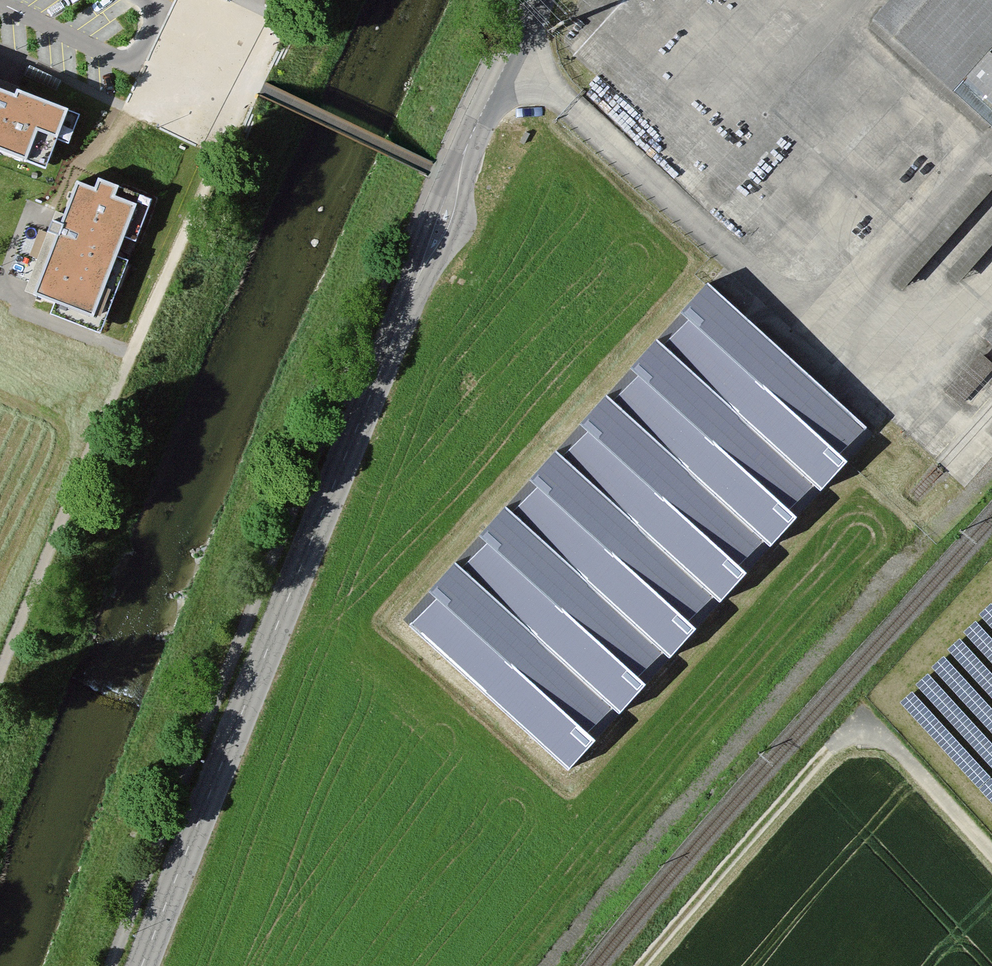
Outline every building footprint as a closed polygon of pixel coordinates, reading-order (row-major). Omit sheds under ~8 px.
[(873,28),(954,101),(991,58),(991,0),(899,0),(873,28)] [(954,101),(991,135),(991,58),(954,101)] [(0,96),(0,158),(45,175),(66,121),(0,96)] [(991,245),(991,173),(987,169),(895,275),(908,287),(942,247),(970,271),(991,245)] [(96,200),(78,193),(36,301),(92,322),(133,214),(112,205),(115,195),(100,189),(96,200)] [(27,287),(39,291),(61,230),(50,225),(27,287)] [(572,768),(870,430),(711,290),(412,628),(572,768)] [(991,372),(991,356),(984,348),(948,386),(965,401),(991,372)]
